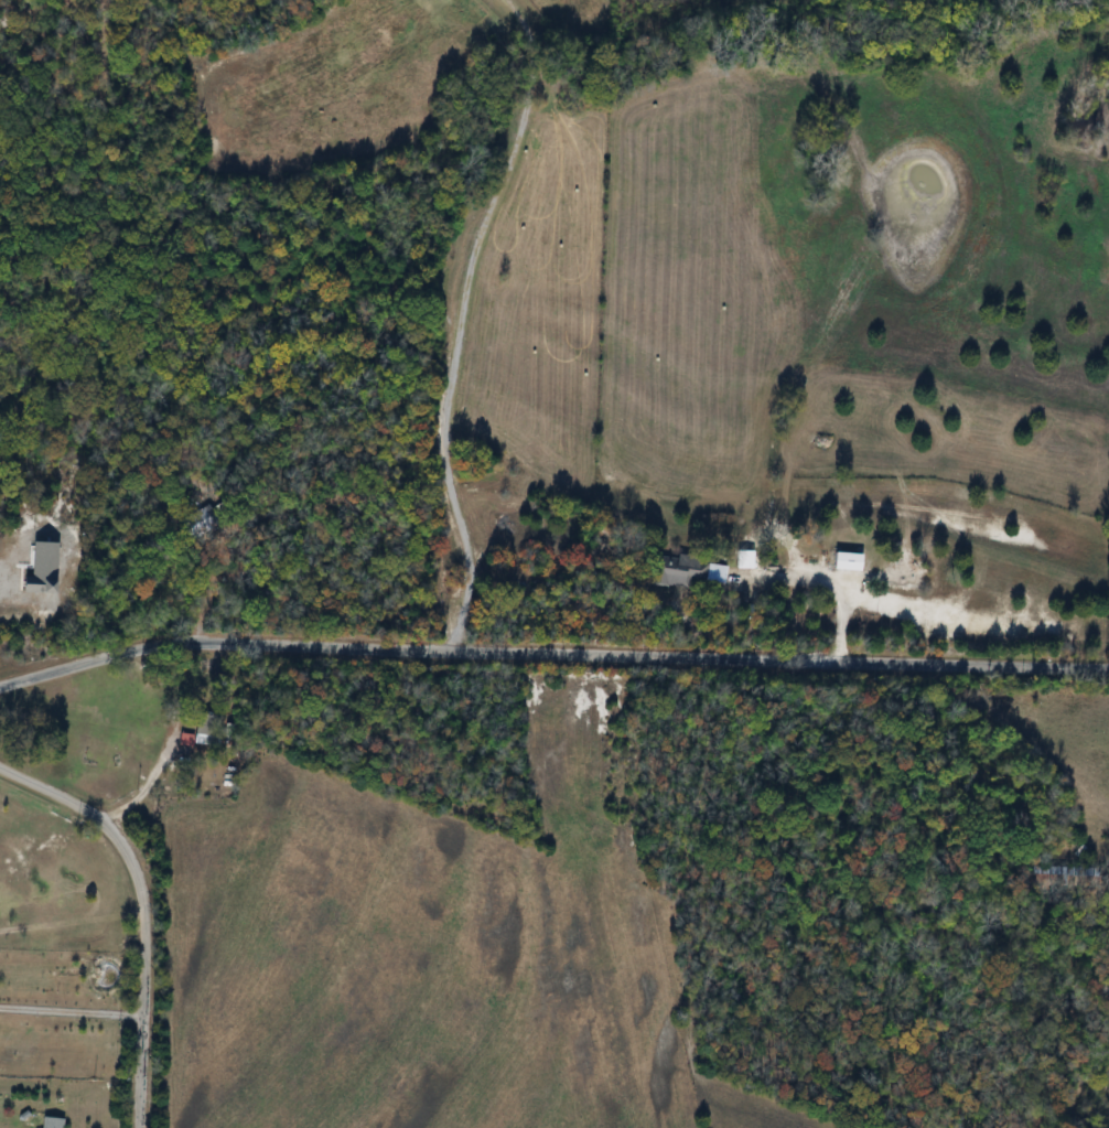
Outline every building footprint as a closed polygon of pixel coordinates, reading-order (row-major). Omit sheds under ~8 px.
[(866,572),(867,555),(837,553),(836,570),(866,572)] [(710,559),(652,556),(650,586),(690,588),(690,580),(709,581),(710,559)] [(888,584),(925,588),(927,569),(890,565),(888,584)] [(197,736),(183,733),(181,744),(220,750),(225,718),(201,714),(197,736)] [(45,1119),(45,1127),(67,1127),(67,1121),(45,1119)]
